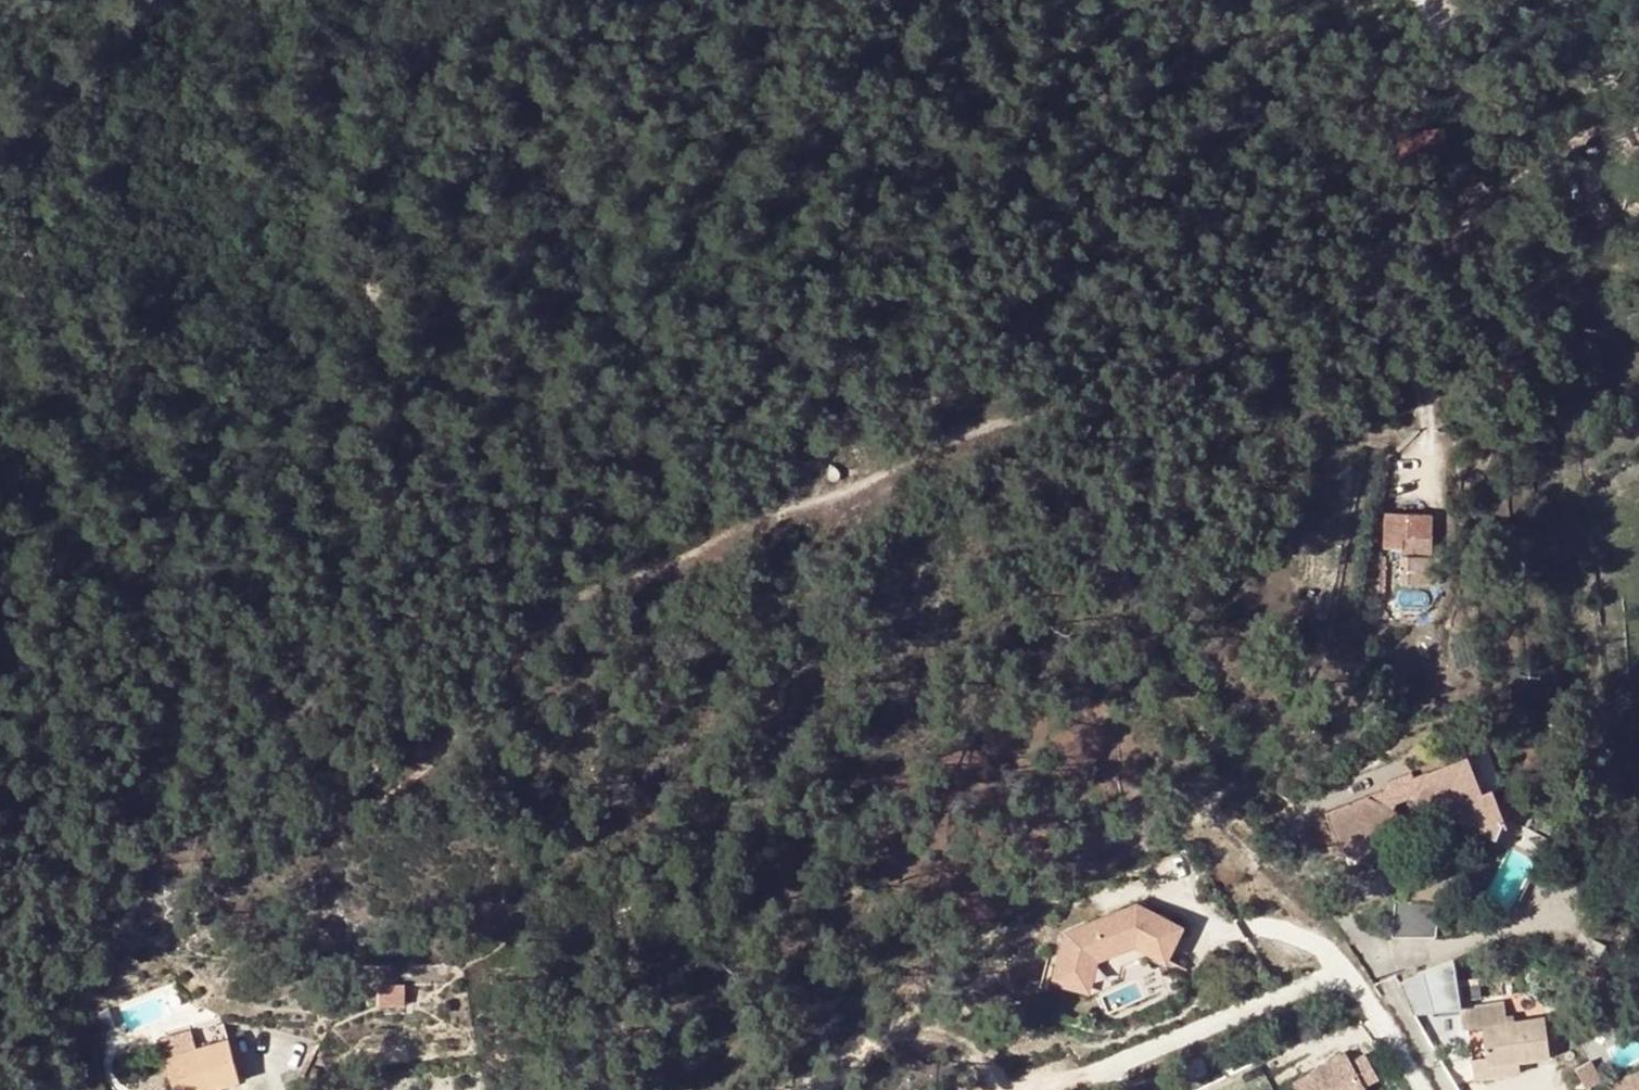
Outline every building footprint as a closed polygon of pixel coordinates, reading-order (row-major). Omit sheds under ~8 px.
[(1446,132),(1398,136),(1401,161),(1448,158),(1446,132)] [(829,475),(831,479),(834,481),(837,481),(840,479),(841,477),(836,466),(833,464),(831,463),(829,466),(829,469),(829,475)] [(1191,497),(1182,499),(1185,508),(1194,506),(1191,497)] [(1434,516),(1387,514),(1386,549),(1403,549),(1404,556),(1433,556),(1434,516)] [(1433,556),(1404,556),(1404,585),(1432,585),(1432,569),(1440,569),(1440,556),(1433,556)] [(267,742),(258,746),(262,755),(271,751),(267,742)] [(1467,758),(1324,812),(1340,852),(1362,861),(1386,808),(1393,812),(1397,803),(1408,799),(1498,838),(1504,824),(1491,792),(1481,795),(1467,758)] [(1393,812),(1386,808),(1362,861),(1340,852),(1355,894),(1393,812)] [(1438,905),(1394,901),(1391,939),(1435,939),(1438,905)] [(1103,924),(1072,937),(1063,970),(1095,978),(1101,961),(1142,945),(1173,959),(1186,929),(1144,910),(1104,927),(1103,924)] [(1610,947),(1584,935),(1576,950),(1590,957),(1587,964),(1600,969),(1610,947)] [(1457,1012),(1446,965),(1421,975),(1429,1018),(1457,1012)] [(1095,978),(1063,970),(1059,982),(1091,991),(1095,978)] [(408,984),(385,984),(385,998),(408,998),(408,984)] [(1499,1004),(1457,1012),(1461,1033),(1465,1032),(1479,1029),(1485,1060),(1487,1068),(1519,1063),(1549,1057),(1541,1017),(1503,1024),(1499,1004)] [(168,1057),(177,1089),(216,1089),(244,1082),(232,1040),(168,1057)] [(1297,1080),(1303,1089),(1369,1089),(1366,1084),(1383,1077),(1367,1051),(1352,1059),(1349,1051),(1297,1080)] [(1485,1060),(1471,1062),(1476,1083),(1520,1073),(1519,1063),(1487,1068),(1485,1060)]
